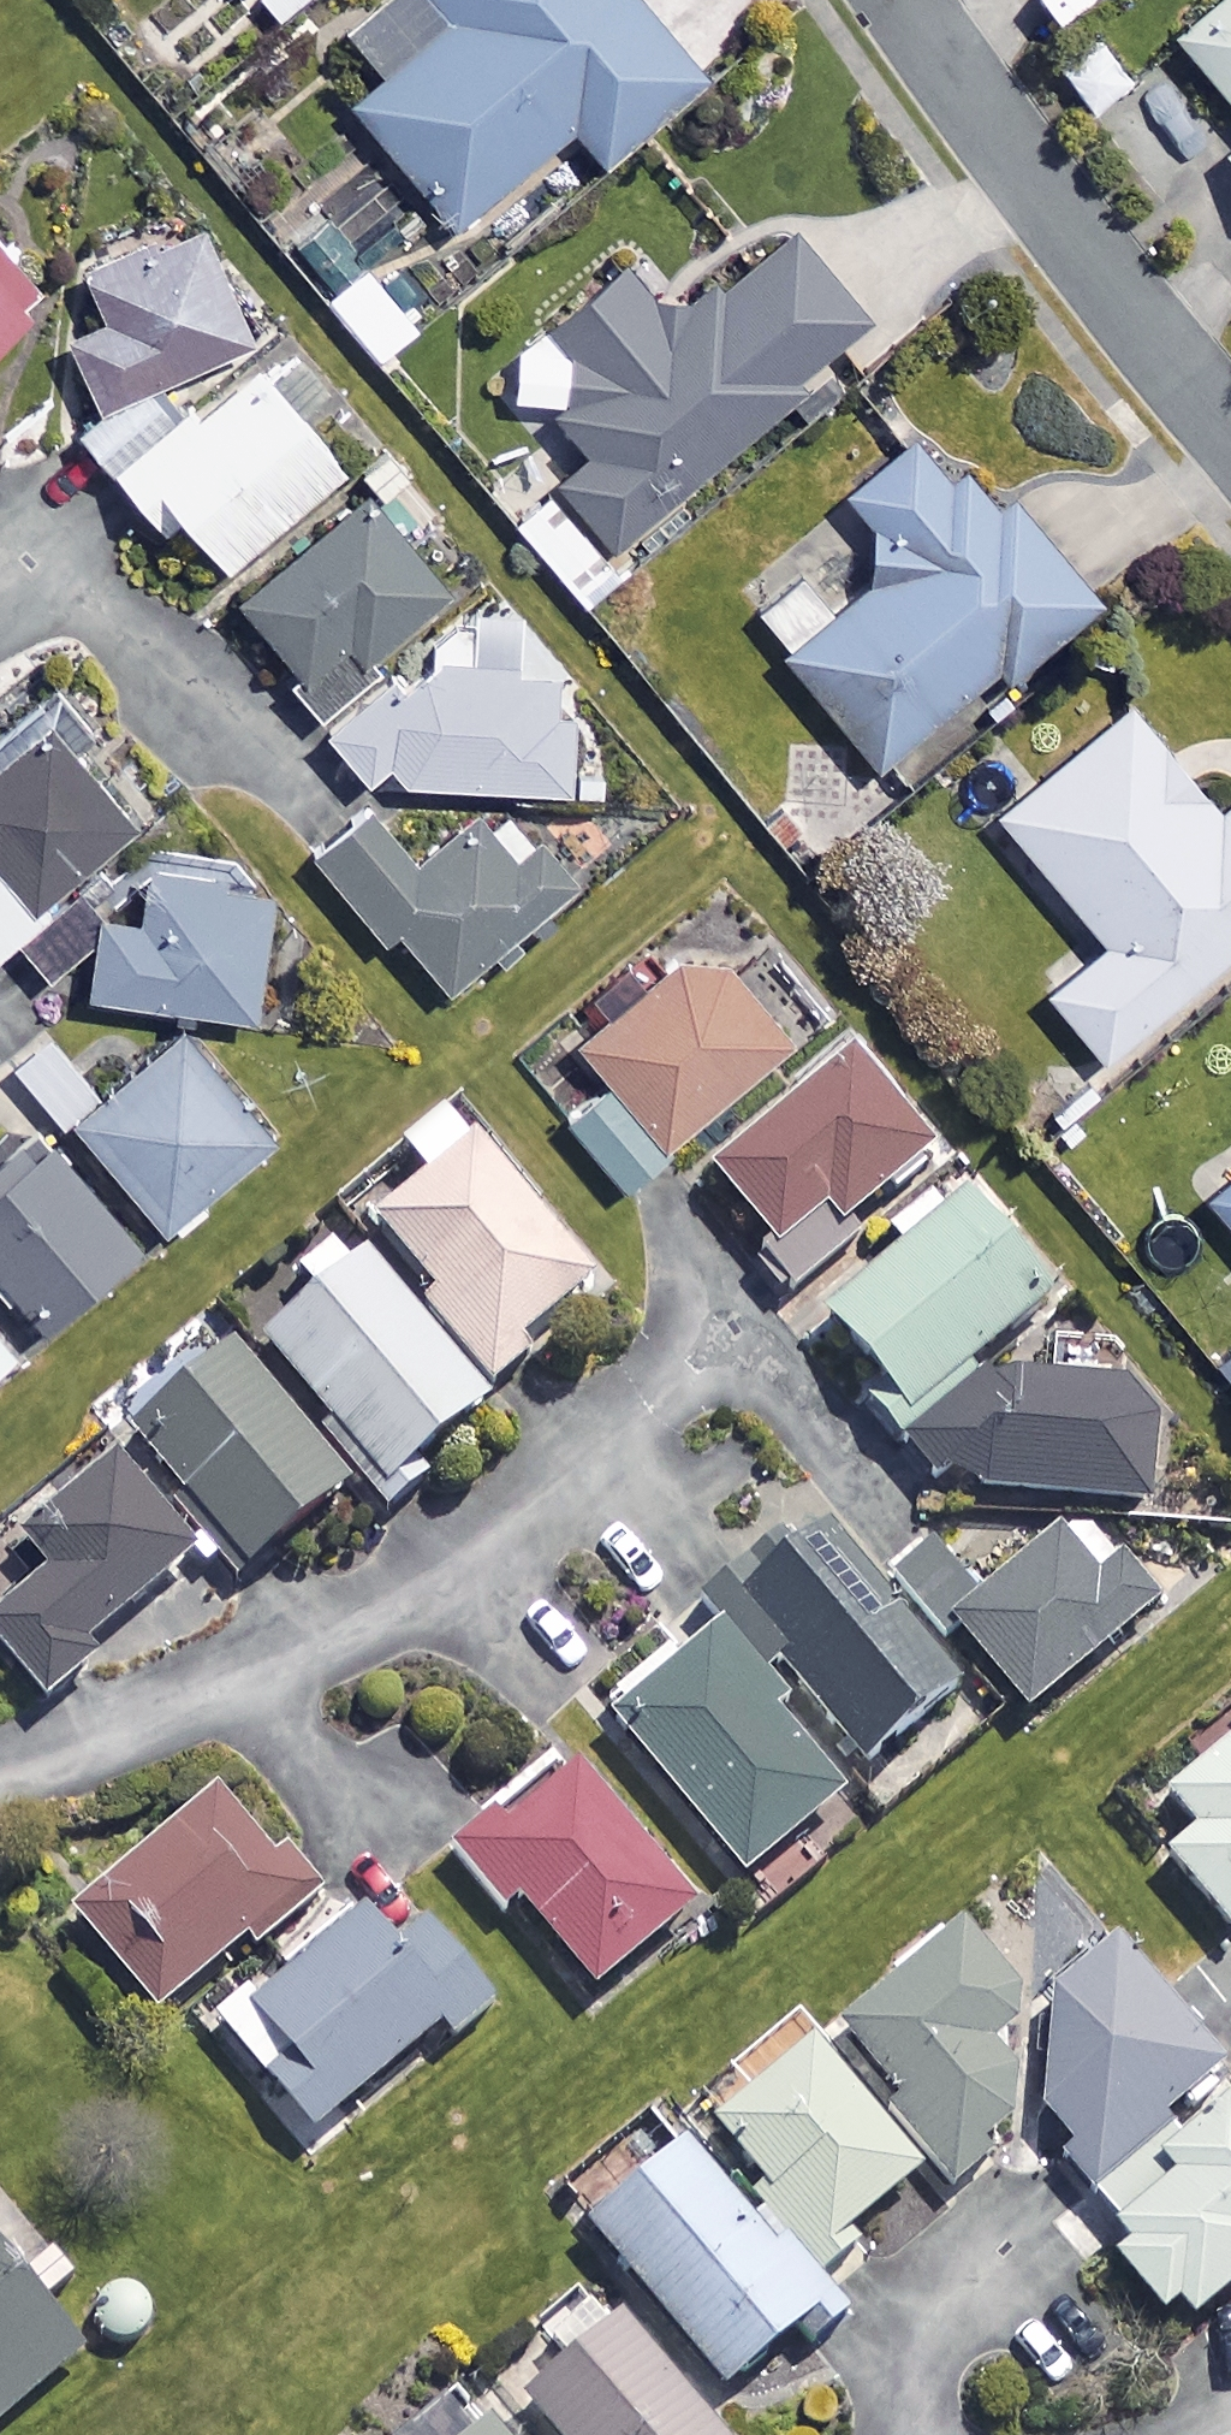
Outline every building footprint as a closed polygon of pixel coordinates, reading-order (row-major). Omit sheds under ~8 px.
[(455,28),(358,108),(456,229),(577,130),(605,165),(705,84),(637,0),(432,0),(455,28)] [(1179,39),(1230,101),(1230,0),(1225,0),(1179,39)] [(1186,165),(1128,95),(1094,123),(1152,193),(1186,165)] [(255,336),(192,240),(120,257),(82,282),(108,322),(54,358),(125,465),(184,426),(165,396),(255,336)] [(872,327),(798,244),(697,292),(667,319),(619,265),(549,327),(597,381),(557,416),(590,452),(552,486),(614,557),(872,327)] [(0,250),(0,349),(49,305),(0,250)] [(419,331),(369,271),(330,304),(380,364),(419,331)] [(347,478),(263,369),(121,477),(166,535),(187,519),(226,570),(347,478)] [(993,518),(924,437),(849,501),(875,532),(878,581),(788,658),(881,768),(999,668),(1011,681),(1101,605),(1012,501),(993,518)] [(450,594),(367,500),(245,609),(328,702),(450,594)] [(541,681),(541,645),(474,645),(407,696),(391,689),(331,732),(365,778),(406,788),(574,793),(576,728),(541,681)] [(1131,707),(1001,814),(1099,934),(1040,983),(1104,1060),(1230,955),(1230,809),(1222,817),(1131,707)] [(45,730),(0,773),(0,961),(139,831),(45,730)] [(418,876),(373,820),(320,862),(384,942),(396,933),(447,997),(580,889),(544,845),(515,868),(482,825),(418,876)] [(274,892),(151,876),(144,926),(101,920),(91,999),(257,1021),(274,892)] [(793,1042),(705,942),(584,1047),(615,1082),(569,1122),(626,1187),(793,1042)] [(279,1139),(185,1034),(80,1128),(174,1233),(279,1139)] [(933,1165),(853,1066),(716,1176),(777,1251),(829,1208),(849,1233),(933,1165)] [(407,1158),(430,1186),(378,1229),(439,1302),(430,1309),(489,1380),(594,1293),(451,1121),(407,1158)] [(37,1129),(0,1159),(0,1274),(48,1332),(141,1255),(37,1129)] [(1213,1199),(1230,1221),(1230,1184),(1213,1199)] [(1053,1300),(960,1203),(829,1330),(897,1400),(880,1416),(906,1443),(1053,1300)] [(489,1420),(353,1242),(302,1281),(324,1309),(269,1351),(383,1501),(489,1420)] [(348,1503),(211,1327),(107,1407),(244,1584),(348,1503)] [(0,1337),(0,1373),(17,1358),(0,1337)] [(1119,1401),(983,1393),(941,1434),(938,1487),(1002,1491),(1002,1501),(1149,1510),(1154,1426),(1119,1401)] [(118,1475),(30,1554),(55,1582),(0,1631),(0,1658),(44,1707),(200,1568),(118,1475)] [(963,1699),(837,1542),(765,1599),(748,1578),(724,1597),(868,1776),(963,1699)] [(1099,1592),(1061,1548),(956,1637),(1029,1723),(1155,1615),(1120,1574),(1099,1592)] [(845,1808),(725,1645),(613,1727),(733,1891),(845,1808)] [(1170,1802),(1199,1837),(1169,1862),(1230,1936),(1230,1752),(1170,1802)] [(696,1918),(580,1775),(463,1870),(504,1921),(522,1907),(597,1999),(696,1918)] [(306,1902),(224,1803),(78,1924),(160,2023),(306,1902)] [(399,1957),(369,1921),(228,2036),(315,2143),(487,2003),(430,1932),(399,1957)] [(1030,2021),(972,1939),(844,2030),(954,2184),(1014,2141),(1013,2087),(988,2052),(1030,2021)] [(1125,1951),(1050,2006),(1041,2117),(1088,2181),(1222,2084),(1125,1951)] [(921,2180),(794,2023),(739,2069),(758,2093),(715,2128),(823,2260),(921,2180)] [(1110,2214),(1139,2249),(1118,2266),(1167,2327),(1195,2328),(1230,2298),(1230,2114),(1110,2214)] [(809,2348),(841,2322),(767,2233),(761,2238),(691,2154),(596,2233),(731,2397),(801,2339),(809,2348)] [(0,2262),(0,2431),(83,2362),(0,2262)] [(631,2322),(523,2411),(543,2434),(724,2434),(631,2322)]
